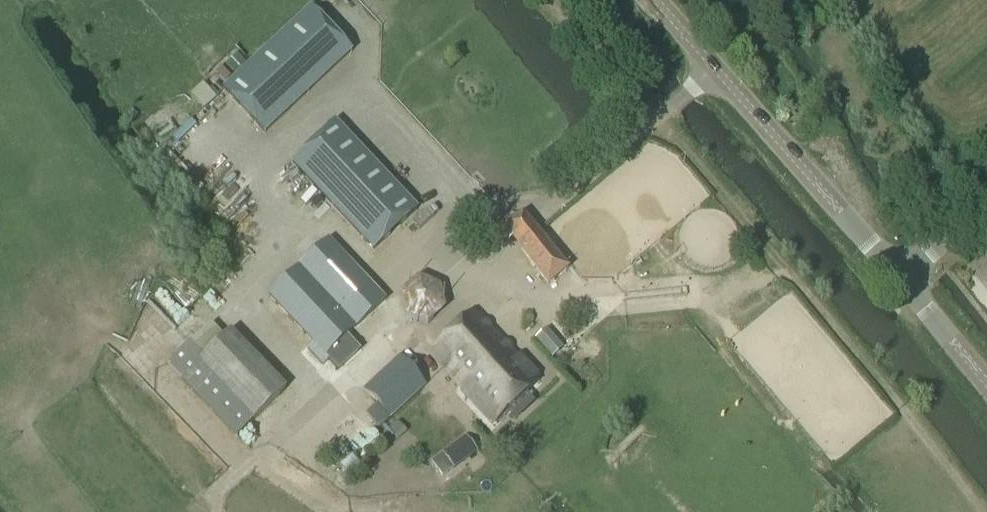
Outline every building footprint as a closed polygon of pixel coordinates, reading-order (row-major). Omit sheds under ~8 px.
[(352,51),(311,8),(223,90),(264,134),(352,51)] [(236,54),(224,65),(234,74),(245,63),(236,54)] [(335,122),(292,163),(373,250),(417,210),(335,122)] [(935,175),(943,169),(936,161),(929,167),(935,175)] [(521,219),(518,216),(492,232),(500,251),(509,239),(546,285),(567,268),(524,216),(521,219)] [(328,240),(268,296),(323,356),(383,300),(372,288),(388,273),(354,236),(338,252),(328,240)] [(428,324),(445,308),(440,286),(418,277),(400,293),(405,317),(428,324)] [(493,422),(536,378),(472,311),(428,353),(493,422)] [(547,330),(536,340),(541,346),(553,336),(547,330)] [(285,388),(231,332),(202,359),(188,344),(166,365),(235,436),(285,388)] [(387,418),(423,386),(397,357),(362,390),(387,418)] [(398,422),(389,429),(398,439),(407,431),(398,422)] [(442,477),(476,451),(464,436),(431,462),(442,477)] [(351,458),(340,467),(355,484),(366,475),(351,458)]
